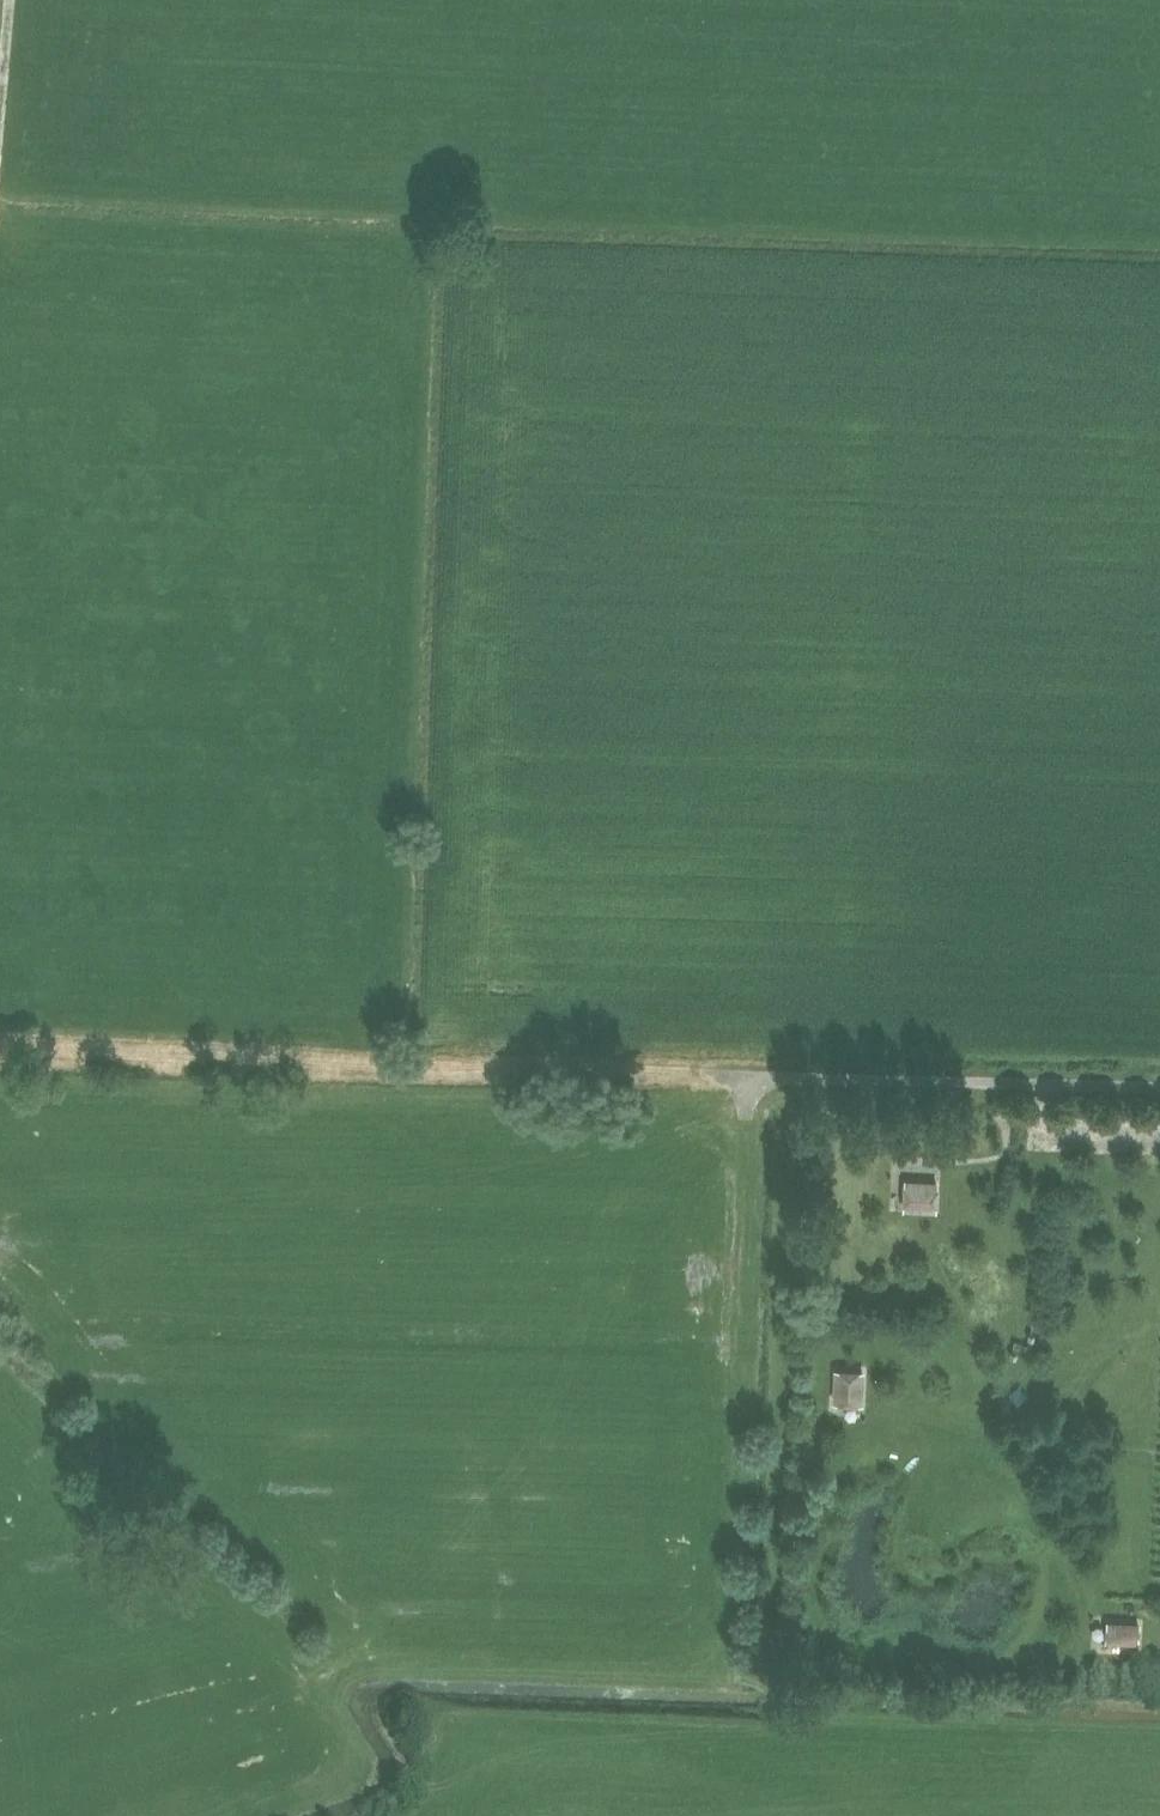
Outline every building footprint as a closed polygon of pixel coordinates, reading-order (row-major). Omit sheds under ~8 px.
[(935,1209),(936,1182),(905,1180),(904,1207),(935,1209)] [(861,1402),(862,1371),(835,1370),(834,1401),(861,1402)] [(1107,1622),(1106,1649),(1137,1651),(1138,1623),(1107,1622)]
